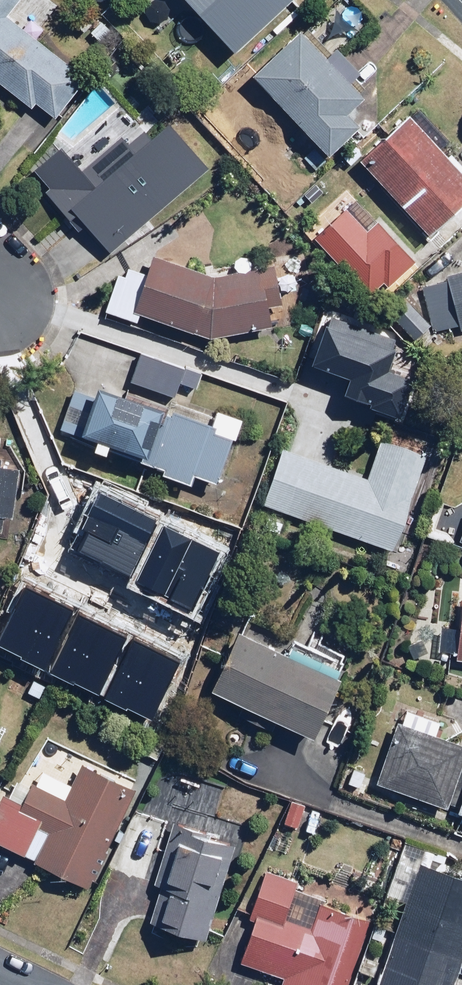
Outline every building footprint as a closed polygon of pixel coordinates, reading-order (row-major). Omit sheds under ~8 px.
[(59,123),(92,83),(16,20),(33,0),(0,0),(0,73),(59,123)] [(199,9),(194,14),(232,56),(294,0),(191,0),(199,9)] [(368,91),(303,26),(255,72),(308,126),(293,141),(320,169),(367,124),(351,108),(368,91)] [(363,159),(432,232),(461,204),(461,165),(412,113),(363,159)] [(57,155),(25,181),(57,220),(66,213),(102,257),(144,222),(211,167),(169,117),(130,149),(120,137),(93,160),(74,175),(57,155)] [(371,301),(413,261),(377,224),(367,233),(344,209),(312,239),(371,301)] [(139,319),(141,312),(208,337),(275,326),(272,306),(286,304),(279,261),(211,273),(157,257),(151,276),(123,267),(110,310),(139,319)] [(461,326),(461,270),(448,272),(459,327),(461,326)] [(435,326),(402,290),(390,301),(423,337),(435,326)] [(345,390),(340,404),(398,426),(411,391),(383,380),(397,344),(325,318),(304,375),(345,390)] [(205,371),(143,349),(131,380),(177,396),(182,381),(199,387),(205,371)] [(212,421),(103,380),(98,393),(76,385),(58,432),(195,483),(199,474),(218,481),(241,420),(216,410),(212,421)] [(285,447),(265,505),(393,548),(427,450),(385,436),(371,476),(285,447)] [(5,530),(6,514),(15,515),(20,464),(0,463),(0,530),(5,530)] [(200,622),(184,555),(42,585),(43,594),(24,598),(30,622),(51,618),(57,646),(156,625),(142,654),(177,671),(200,622)] [(0,601),(0,655),(19,608),(0,601)] [(297,637),(291,650),(242,628),(215,689),(234,698),(229,710),(274,730),(279,718),(319,735),(352,662),(297,637)] [(461,767),(461,741),(398,722),(379,784),(450,806),(461,767)] [(136,790),(80,764),(66,795),(32,780),(21,805),(2,797),(0,801),(0,845),(92,887),(136,790)] [(323,812),(290,801),(283,823),(315,834),(323,812)] [(209,936),(234,844),(172,827),(147,919),(209,936)] [(461,967),(461,878),(417,863),(377,984),(456,984),(461,967)] [(373,919),(374,914),(300,890),(303,879),(266,866),(250,914),(258,917),(243,963),(286,977),(284,984),(351,984),(373,919)]
